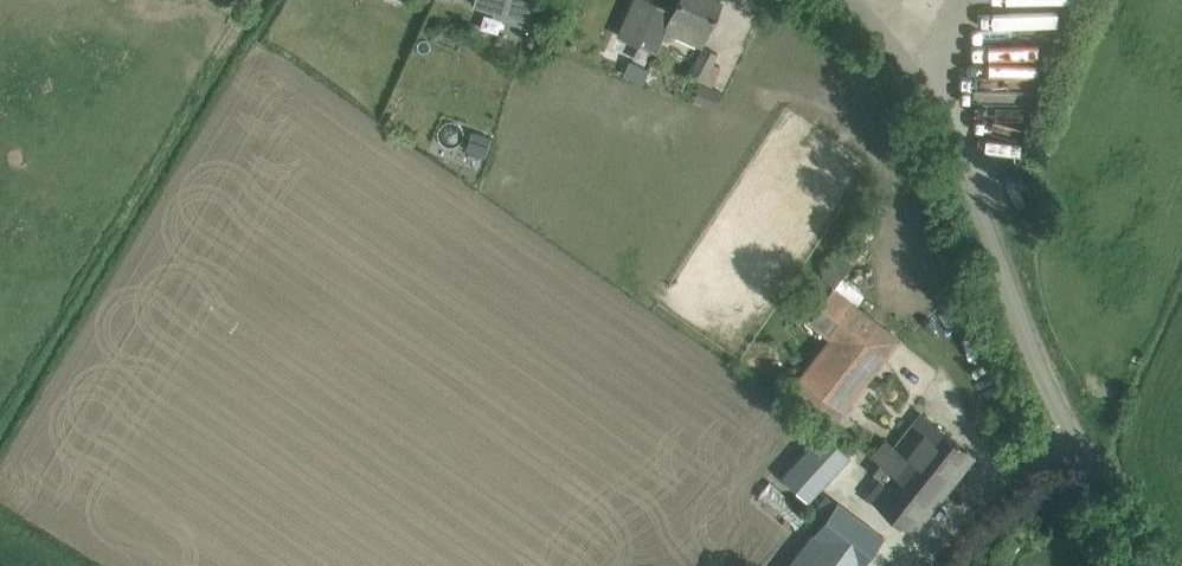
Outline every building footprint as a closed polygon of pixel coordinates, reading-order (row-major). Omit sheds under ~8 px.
[(472,7),(529,23),(531,17),(536,0),(474,0),(472,7)] [(673,9),(653,0),(631,0),(616,35),(656,52),(665,31),(699,48),(720,0),(719,0),(677,0),(673,9)] [(1036,80),(1037,46),(970,45),(969,81),(972,81),(971,105),(1033,107),(1034,79),(1036,80)] [(716,55),(702,49),(690,76),(703,82),(716,55)] [(629,59),(623,74),(643,83),(649,68),(629,59)] [(700,83),(692,100),(715,110),(722,93),(700,83)] [(471,129),(464,148),(482,154),(488,136),(471,129)] [(843,410),(900,337),(832,283),(805,319),(828,337),(799,375),(843,410)] [(885,439),(883,442),(885,444),(882,447),(912,468),(909,475),(914,476),(920,468),(925,473),(922,477),(937,487),(967,450),(920,413),(894,447),(885,439)] [(824,431),(782,477),(807,500),(849,455),(824,431)] [(907,525),(937,487),(922,477),(925,473),(920,468),(914,476),(909,475),(912,468),(882,447),(885,444),(883,442),(880,439),(867,455),(878,464),(871,472),(885,483),(873,498),(907,525)] [(788,565),(861,565),(883,536),(837,501),(822,520),(788,565)]
